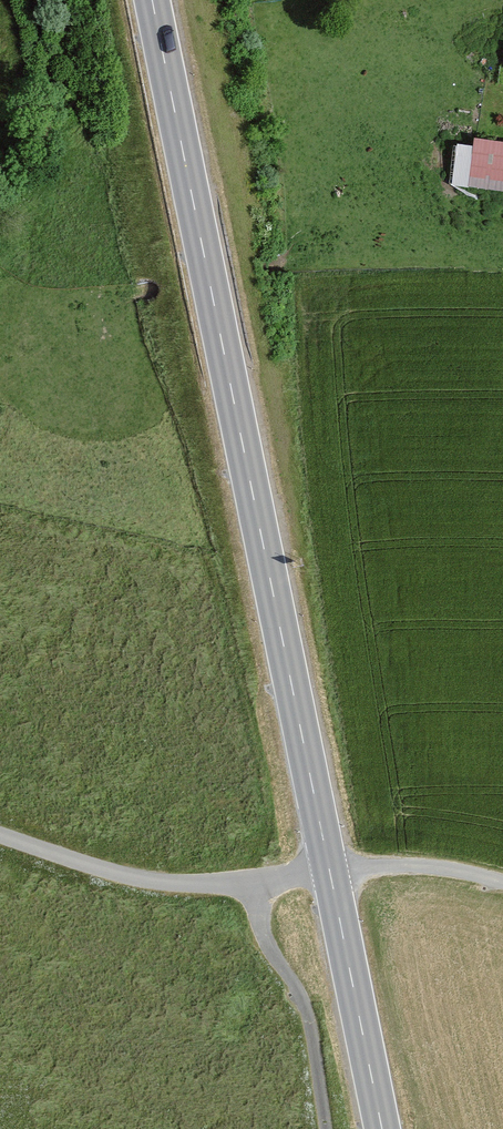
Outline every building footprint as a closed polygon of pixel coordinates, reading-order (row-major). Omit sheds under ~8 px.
[(469,144),(469,150),(447,149),(444,190),(502,196),(502,147),(469,144)]
